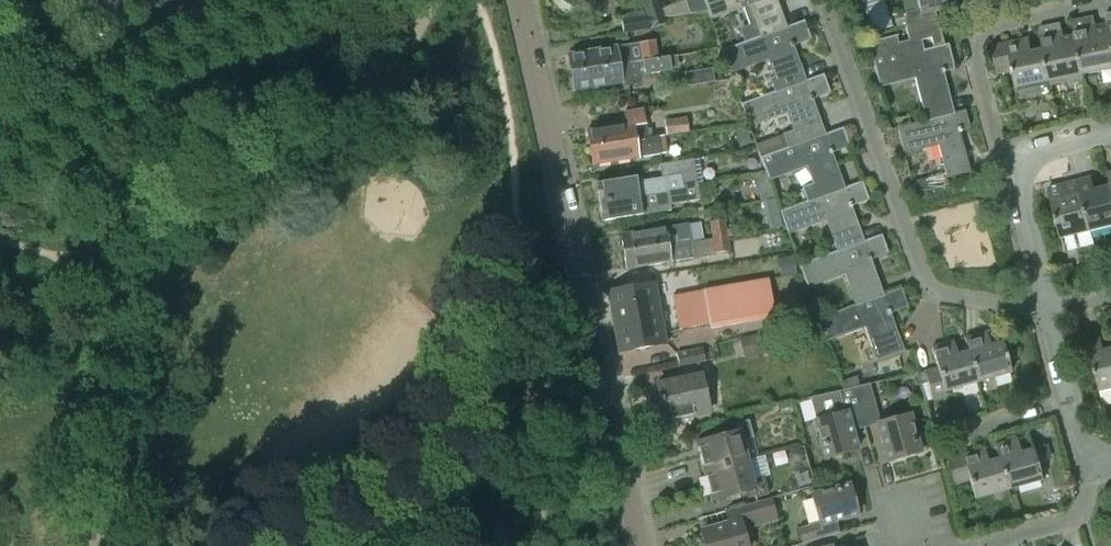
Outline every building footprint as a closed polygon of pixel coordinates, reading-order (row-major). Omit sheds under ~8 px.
[(621,16),(624,33),(649,29),(665,24),(657,0),(640,0),(644,13),(621,16)] [(684,0),(661,9),(664,17),(707,12),(702,0),(684,0)] [(759,38),(786,28),(776,0),(702,0),(707,12),(709,18),(747,5),(759,38)] [(862,34),(891,25),(883,0),(851,0),(862,34)] [(914,0),(901,0),(907,26),(920,23),(914,0)] [(922,24),(937,20),(936,15),(948,12),(945,0),(916,0),(922,24)] [(894,29),(907,26),(903,12),(891,15),(894,29)] [(1072,21),(1074,30),(1076,44),(1083,75),(1110,70),(1110,43),(1110,37),(1099,40),(1096,26),(1094,17),(1072,21)] [(898,36),(868,43),(878,85),(914,77),(925,121),(953,114),(942,72),(954,69),(948,45),(944,46),(937,20),(922,24),(905,28),(908,41),(900,44),(898,36)] [(766,58),(778,91),(805,81),(793,46),(810,39),(804,21),(786,28),(759,38),(721,51),(729,72),(766,58)] [(1061,24),(1039,28),(1041,37),(1040,37),(1043,51),(1050,82),(1051,86),(1084,80),(1083,75),(1076,44),(1066,46),(1063,32),(1062,33),(1061,24)] [(1050,82),(1043,51),(1032,53),(1029,39),(992,47),(997,75),(1013,72),(1016,89),(1050,82)] [(568,55),(571,73),(657,59),(655,43),(615,49),(615,48),(568,55)] [(657,59),(571,73),(574,92),(619,85),(620,84),(634,81),(642,76),(675,71),(673,58),(658,60),(657,59)] [(710,69),(686,73),(688,87),(712,84),(710,69)] [(781,135),(786,149),(825,135),(812,99),(830,93),(823,75),(805,81),(778,91),(741,105),(748,126),(786,112),(793,131),(781,135)] [(586,131),(589,149),(647,140),(643,111),(622,114),(623,125),(586,131)] [(965,111),(953,114),(925,121),(897,128),(903,152),(937,143),(946,178),(969,172),(959,131),(969,129),(965,111)] [(664,121),(667,137),(688,133),(685,118),(664,121)] [(802,189),(807,202),(844,188),(831,153),(849,146),(843,128),(825,135),(786,149),(760,158),(766,175),(768,179),(805,165),(812,185),(802,189)] [(747,131),(735,135),(739,148),(751,144),(747,131)] [(647,140),(589,149),(592,167),(638,160),(639,159),(658,156),(665,155),(663,137),(647,140)] [(639,178),(595,185),(598,205),(697,187),(697,183),(702,183),(698,160),(658,166),(660,179),(640,182),(639,178)] [(766,175),(752,180),(760,202),(774,197),(768,179),(766,175)] [(1082,193),(1092,230),(1110,226),(1110,186),(1096,190),(1093,176),(1079,180),(1082,193)] [(930,178),(912,182),(914,193),(933,189),(930,178)] [(825,219),(837,252),(864,242),(851,206),(869,200),(862,182),(844,188),(807,202),(780,212),(787,233),(825,219)] [(1092,230),(1082,193),(1066,197),(1063,184),(1049,188),(1062,238),(1092,230)] [(697,187),(598,205),(601,223),(649,215),(649,210),(700,202),(697,187)] [(973,197),(928,214),(941,250),(947,247),(953,264),(993,249),(973,197)] [(762,203),(767,229),(781,227),(775,200),(762,203)] [(708,223),(710,239),(726,236),(723,221),(708,223)] [(620,235),(623,253),(690,243),(687,226),(666,229),(663,228),(620,235)] [(726,236),(710,239),(713,254),(728,252),(726,236)] [(844,273),(856,305),(883,296),(870,260),(888,253),(881,236),(864,242),(837,252),(799,266),(806,286),(844,273)] [(690,243),(623,253),(626,270),(693,260),(690,243)] [(776,260),(780,279),(796,276),(792,257),(776,260)] [(1072,265),(1059,268),(1063,284),(1076,280),(1072,265)] [(704,291),(673,296),(680,334),(773,316),(766,279),(704,291)] [(607,292),(613,323),(659,313),(654,284),(607,292)] [(883,296),(856,305),(818,319),(826,340),(863,326),(876,360),(903,350),(890,313),(907,307),(901,289),(883,296)] [(659,313),(613,323),(618,353),(664,343),(659,313)] [(964,339),(968,353),(977,383),(1011,373),(998,329),(997,329),(1001,343),(990,346),(986,333),(964,339)] [(764,334),(739,340),(744,359),(768,353),(764,334)] [(1105,352),(1101,339),(1087,342),(1103,403),(1110,401),(1110,350),(1105,352)] [(977,383),(968,353),(958,356),(954,342),(931,348),(937,369),(924,373),(932,400),(945,397),(944,392),(977,383)] [(676,353),(679,367),(704,361),(701,348),(676,353)] [(656,386),(664,422),(709,412),(701,376),(656,386)] [(854,388),(859,387),(856,377),(841,382),(843,391),(854,388)] [(859,387),(854,388),(864,423),(879,419),(869,385),(859,387)] [(864,423),(854,388),(843,391),(809,400),(825,460),(857,451),(852,432),(865,428),(864,423)] [(878,423),(889,462),(920,454),(910,415),(878,423)] [(696,443),(704,472),(747,461),(741,441),(753,438),(749,421),(735,424),(737,432),(696,443)] [(1017,440),(995,446),(999,460),(1007,491),(1041,481),(1036,463),(1046,460),(1043,448),(1032,451),(1028,437),(1031,451),(1020,454),(1017,440)] [(984,449),(946,460),(954,485),(969,481),(975,500),(1007,491),(999,460),(988,463),(984,449)] [(793,451),(790,455),(791,460),(796,463),(801,462),(803,457),(802,452),(798,450),(793,451)] [(747,461),(704,472),(712,502),(753,491),(755,498),(768,495),(764,478),(752,481),(747,461)] [(819,523),(799,529),(803,544),(838,534),(834,521),(858,515),(850,485),(811,496),(819,523)] [(742,528),(777,518),(771,499),(726,512),(730,524),(701,532),(704,544),(702,545),(701,545),(747,545),(742,528)]
